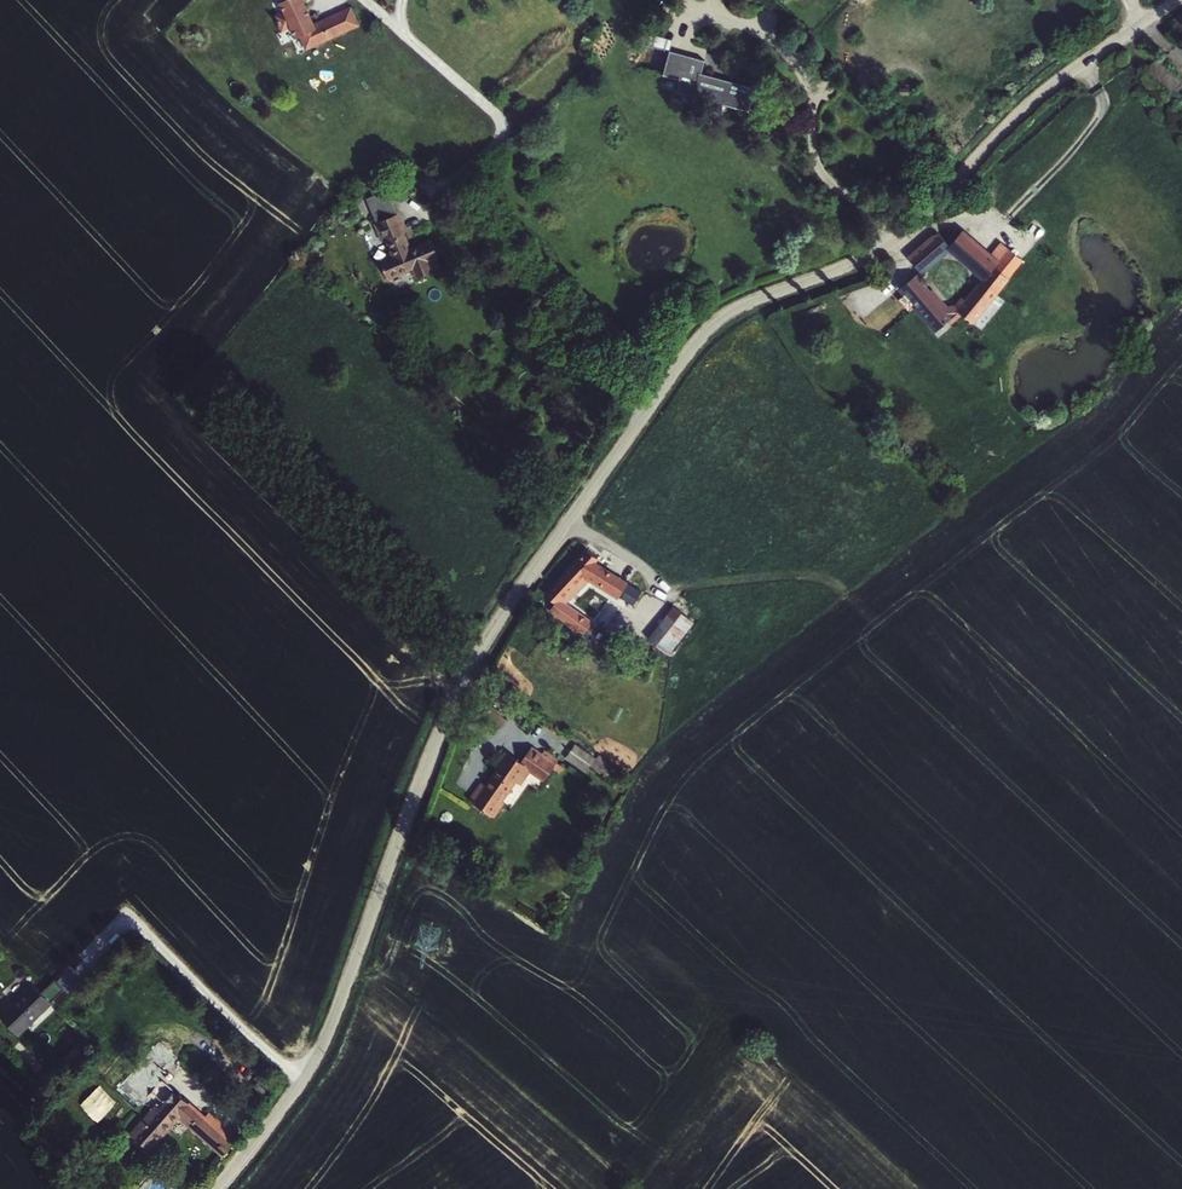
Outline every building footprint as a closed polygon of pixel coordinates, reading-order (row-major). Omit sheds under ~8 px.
[(310,46),(318,42),(319,44),(334,37),(327,20),(316,25),(304,2),(308,0),(285,0),(285,1),(284,2),(288,12),(279,16),(286,31),(295,26),(300,38),(305,36),(310,46)] [(337,15),(345,32),(362,24),(354,8),(337,15)] [(327,20),(334,37),(345,32),(337,15),(327,20)] [(647,47),(668,53),(669,50),(672,40),(651,34),(647,47)] [(677,91),(685,93),(693,96),(691,104),(721,113),(723,104),(749,112),(755,89),(702,73),(705,60),(669,50),(668,53),(662,75),(680,80),(677,91)] [(1146,68),(1172,95),(1181,85),(1181,80),(1161,56),(1146,68)] [(373,178),(371,174),(358,181),(363,190),(366,189),(363,184),(373,178)] [(397,215),(388,190),(366,199),(376,223),(397,215)] [(412,270),(416,279),(441,268),(438,260),(439,259),(432,239),(411,248),(405,232),(407,232),(399,214),(397,215),(376,223),(374,224),(381,242),(385,240),(391,256),(380,261),(388,280),(412,270)] [(931,235),(907,257),(923,276),(948,253),(951,256),(953,254),(981,279),(965,300),(961,297),(955,306),(948,306),(933,289),(931,291),(915,274),(901,288),(906,293),(903,296),(899,300),(909,312),(913,308),(916,305),(938,330),(947,322),(958,313),(962,316),(973,324),(1010,280),(1009,279),(1024,261),(1001,242),(991,253),(963,229),(949,245),(938,233),(931,235)] [(916,305),(913,308),(934,333),(938,330),(916,305)] [(958,313),(947,322),(950,325),(962,316),(958,313)] [(595,563),(629,583),(637,569),(604,549),(598,559),(595,563)] [(593,623),(565,602),(586,581),(618,599),(619,598),(629,583),(595,563),(598,559),(588,550),(547,595),(556,604),(550,612),(582,636),(593,623)] [(629,583),(619,598),(633,607),(643,592),(629,583)] [(668,655),(694,623),(674,606),(647,639),(668,655)] [(486,707),(480,716),(501,729),(507,720),(486,707)] [(596,759),(576,745),(565,760),(585,773),(590,766),(596,759)] [(481,783),(469,800),(474,804),(472,806),(491,819),(492,817),(495,819),(505,804),(503,803),(517,783),(521,787),(530,774),(543,783),(553,769),(557,764),(560,760),(545,750),(543,754),(532,747),(521,764),(505,752),(494,767),(496,769),(484,786),(481,783)] [(596,759),(590,766),(600,774),(608,762),(599,755),(596,759)] [(557,764),(553,769),(560,774),(564,769),(557,764)] [(64,989),(55,979),(44,990),(42,993),(48,998),(51,1002),(64,989)] [(26,1027),(51,1002),(48,998),(42,993),(38,989),(22,1005),(17,1000),(8,1010),(26,1027)] [(161,1080),(154,1075),(148,1082),(141,1090),(147,1096),(161,1080)] [(147,1096),(146,1096),(156,1106),(131,1134),(149,1149),(179,1116),(223,1155),(239,1137),(217,1118),(213,1123),(206,1117),(162,1079),(161,1080),(147,1096)] [(213,1123),(217,1118),(210,1112),(206,1117),(213,1123)]
